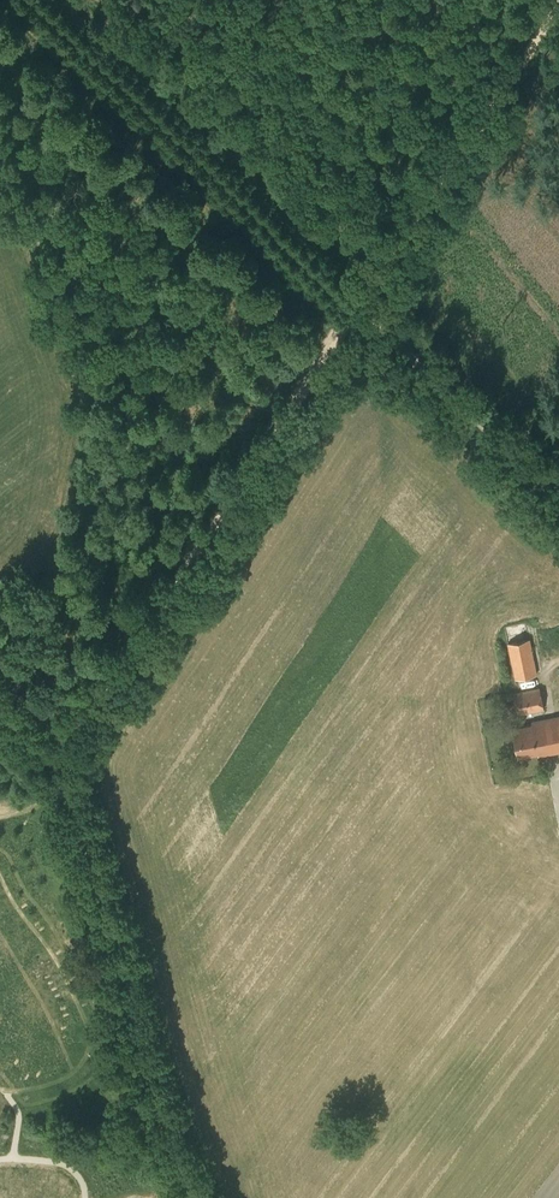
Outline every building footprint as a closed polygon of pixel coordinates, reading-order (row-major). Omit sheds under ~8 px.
[(515,679),(538,675),(530,639),(507,644),(515,679)] [(514,693),(518,715),(545,710),(540,688),(514,693)] [(531,722),(532,724),(513,728),(519,758),(538,754),(539,756),(558,752),(558,716),(531,722)]
